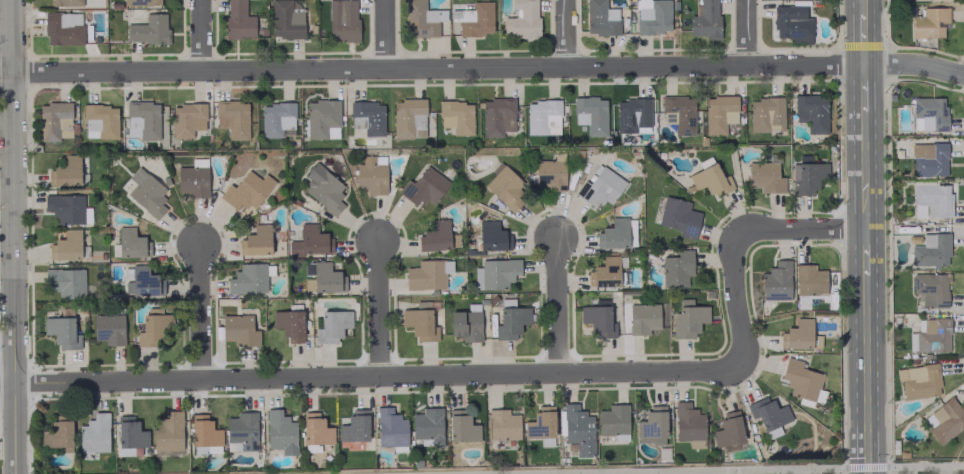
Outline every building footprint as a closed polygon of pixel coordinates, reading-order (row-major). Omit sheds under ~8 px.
[(226,38),(255,38),(254,15),(245,15),(245,0),(226,0),(226,38)] [(304,9),(290,8),(291,0),(271,0),(270,37),(303,38),(304,9)] [(338,19),(329,19),(329,40),(357,40),(357,0),(338,0),(338,19)] [(405,38),(438,37),(437,21),(446,21),(445,9),(425,10),(425,0),(404,0),(405,38)] [(503,39),(538,39),(538,0),(511,0),(511,8),(520,8),(520,17),(503,17),(503,39)] [(586,35),(619,34),(618,8),(606,8),(605,0),(586,0),(586,35)] [(637,33),(670,33),(669,0),(636,0),(637,33)] [(718,0),(698,0),(698,15),(689,15),(690,38),(719,37),(718,0)] [(492,1),(473,2),(473,21),(458,21),(458,35),(492,35),(492,1)] [(812,18),(788,19),(788,6),(773,6),(773,37),(812,37),(812,18)] [(942,37),(942,26),(948,26),(948,7),(922,8),(922,18),(911,18),(911,37),(942,37)] [(82,13),(45,12),(45,44),(81,45),(82,13)] [(145,14),(145,24),(126,24),(126,43),(167,42),(167,13),(145,14)] [(725,134),(725,123),(737,123),(736,95),(704,96),(705,135),(725,134)] [(807,134),(827,133),(826,95),(794,95),(794,122),(807,122),(807,134)] [(694,135),(694,96),(661,96),(661,123),(674,123),(674,135),(694,135)] [(586,136),(606,135),(605,97),(574,98),(574,124),(586,124),(586,136)] [(945,97),(912,98),(912,118),(920,118),(921,130),(946,130),(945,97)] [(513,98),(481,99),(482,137),(502,137),(502,132),(514,131),(513,98)] [(749,131),(783,131),(783,98),(749,98),(749,131)] [(392,100),(393,138),(425,137),(424,99),(392,100)] [(649,126),(650,99),(616,99),(616,133),(636,133),(636,126),(649,126)] [(307,138),(339,138),(338,100),(306,100),(307,138)] [(560,101),(527,100),(526,134),(559,135),(560,101)] [(158,140),(158,101),(127,101),(127,136),(138,136),(138,140),(158,140)] [(248,139),(247,101),(215,101),(215,127),(227,127),(227,139),(248,139)] [(472,135),(472,101),(439,101),(438,127),(452,127),(452,135),(472,135)] [(40,103),(41,141),(60,141),(60,137),(71,137),(70,102),(40,103)] [(350,102),(351,136),(383,136),(383,102),(350,102)] [(294,103),(261,103),(261,136),(294,136),(294,103)] [(117,137),(116,104),(83,105),(84,138),(117,137)] [(172,138),(192,137),(192,130),(205,129),(205,104),(171,104),(172,138)] [(947,143),(912,143),(911,176),(946,176),(947,143)] [(80,156),(79,185),(53,185),(53,166),(63,166),(63,156),(80,156)] [(363,156),(375,156),(375,165),(386,165),(386,194),(367,194),(367,190),(356,189),(356,165),(363,165),(363,156)] [(565,160),(534,160),(534,186),(546,186),(546,191),(566,191),(565,160)] [(688,176),(696,191),(704,187),(708,195),(714,193),(716,198),(734,189),(727,175),(723,178),(715,162),(688,176)] [(747,162),(778,163),(778,178),(785,178),(784,193),(759,192),(759,188),(747,188),(747,162)] [(304,176),(316,163),(343,186),(339,192),(343,194),(338,201),(344,205),(334,217),(305,191),(309,187),(306,184),(309,180),(304,176)] [(792,195),(813,195),(813,189),(818,189),(818,179),(828,179),(828,164),(798,164),(798,181),(792,181),(792,195)] [(397,193),(408,179),(413,183),(427,165),(450,183),(433,204),(428,200),(425,204),(418,199),(414,205),(397,193)] [(504,165),(523,184),(518,189),(522,193),(518,197),(522,202),(512,213),(484,186),(504,165)] [(574,194),(591,207),(596,201),(601,205),(605,200),(611,204),(626,182),(602,165),(589,184),(584,180),(574,194)] [(138,166),(166,190),(161,196),(164,198),(159,204),(164,209),(156,219),(127,194),(135,185),(127,178),(138,166)] [(210,167),(179,167),(179,193),(191,193),(191,198),(210,198),(210,167)] [(218,197),(235,211),(240,205),(245,209),(249,204),(255,208),(271,188),(248,170),(234,188),(229,183),(218,197)] [(950,216),(950,184),(912,184),(912,205),(924,205),(924,216),(950,216)] [(44,195),(83,195),(83,223),(58,223),(58,217),(52,217),(52,209),(44,209),(44,195)] [(695,241),(701,219),(693,218),(695,211),(689,209),(691,202),(665,196),(658,224),(680,230),(678,236),(695,241)] [(597,234),(602,234),(602,228),(612,228),(612,218),(628,218),(628,247),(597,247),(597,234)] [(417,238),(423,238),(423,233),(432,232),(431,222),(448,220),(450,249),(419,252),(417,238)] [(511,235),(506,235),(505,230),(496,230),(496,220),(479,220),(480,249),(511,249),(511,235)] [(239,240),(244,240),(244,235),(254,235),(254,225),(270,224),(270,254),(239,254),(239,240)] [(300,224),(317,224),(317,233),(327,233),(327,253),(301,253),(300,224)] [(150,241),(144,241),(144,236),(134,236),(134,226),(118,226),(118,255),(150,254),(150,241)] [(80,260),(80,230),(64,230),(64,240),(55,240),(55,245),(49,245),(49,260),(80,260)] [(910,245),(911,266),(949,266),(948,233),(922,234),(922,245),(910,245)] [(693,250),(677,250),(677,257),(662,257),(663,287),(688,286),(687,276),(693,275),(693,250)] [(587,273),(593,272),(593,267),(602,267),(602,257),(618,257),(619,286),(587,286),(587,273)] [(482,289),(509,288),(509,281),(514,281),(514,274),(521,274),(520,259),(481,260),(482,289)] [(444,260),(417,261),(417,268),(412,268),(412,274),(405,275),(406,290),(445,289),(444,260)] [(761,300),(761,273),(769,273),(769,268),(775,268),(775,261),(790,261),(790,300),(761,300)] [(346,278),(340,278),(340,273),(330,273),(330,263),(314,263),(314,292),(346,292),(346,278)] [(266,264),(239,264),(240,272),(235,272),(235,278),(228,278),(228,293),(267,293),(266,264)] [(795,265),(815,265),(815,270),(826,270),(826,296),(795,296),(795,265)] [(164,281),(158,281),(158,276),(148,276),(148,266),(131,266),(132,295),(164,295),(164,281)] [(83,269),(83,300),(58,300),(57,289),(52,289),(52,269),(83,269)] [(947,307),(947,274),(913,273),(912,293),(919,293),(919,307),(947,307)] [(708,306),(709,322),(699,323),(699,332),(692,332),(693,338),(673,338),(672,317),(674,317),(674,313),(680,313),(679,299),(693,298),(693,307),(708,306)] [(629,304),(660,304),(660,330),(649,330),(649,335),(629,335),(629,304)] [(616,337),(595,337),(595,332),(589,332),(589,323),(579,323),(579,306),(610,306),(610,323),(616,323),(616,337)] [(495,339),(516,339),(516,334),(522,334),(522,325),(532,325),(531,308),(501,309),(501,326),(494,326),(495,339)] [(272,311),(302,310),(303,342),(288,343),(288,336),(283,337),(283,328),(273,328),(272,311)] [(438,341),(417,341),(417,336),(411,336),(411,327),(401,327),(401,310),(431,310),(431,327),(438,327),(438,341)] [(450,311),(480,311),(481,341),(462,342),(462,336),(450,336),(450,311)] [(315,343),(336,342),(336,337),(342,337),(342,328),(352,328),(351,312),(321,312),(321,329),(315,329),(315,343)] [(124,314),(93,315),(93,341),(105,340),(105,345),(124,345),(124,314)] [(136,346),(157,346),(157,341),(163,341),(163,332),(173,332),(173,315),(143,315),(143,333),(136,333),(136,346)] [(222,316),(252,316),(253,331),(259,331),(259,346),(234,346),(234,341),(222,341),(222,316)] [(81,348),(60,349),(60,344),(54,344),(54,335),(44,335),(44,318),(74,318),(74,335),(81,335),(81,348)] [(795,318),(795,328),(786,328),(786,333),(780,333),(780,347),(812,348),(812,318),(795,318)] [(949,318),(923,318),(923,334),(908,333),(908,351),(949,351),(949,318)] [(786,358),(802,362),(801,368),(822,374),(814,402),(790,395),(791,389),(785,387),(787,380),(780,379),(786,358)] [(901,399),(940,395),(937,363),(898,368),(901,399)] [(963,427),(963,416),(951,397),(922,416),(930,428),(927,430),(938,445),(963,427)] [(746,406),(752,419),(758,416),(765,432),(792,419),(785,405),(776,409),(772,400),(758,406),(756,401),(746,406)] [(675,403),(689,402),(690,409),(698,409),(698,414),(704,414),(705,441),(676,442),(675,403)] [(563,404),(564,442),(576,442),(577,457),(594,456),(593,416),(586,417),(586,411),(578,411),(578,404),(563,404)] [(628,405),(629,435),(598,435),(598,411),(608,411),(608,405),(628,405)] [(377,408),(392,407),(392,415),(400,415),(400,420),(407,420),(407,446),(378,447),(377,408)] [(524,422),(524,438),(554,438),(554,407),(539,407),(539,413),(533,413),(533,422),(524,422)] [(295,421),(288,421),(288,416),(280,416),(280,408),(265,409),(266,448),(280,448),(281,455),(296,454),(295,421)] [(368,441),(367,409),(349,409),(349,424),(337,424),(338,441),(368,441)] [(443,440),(413,440),(412,414),(423,414),(423,409),(443,409),(443,440)] [(182,450),(181,410),(165,411),(165,418),(153,418),(154,451),(182,450)] [(489,441),(520,440),(519,415),(508,415),(508,410),(488,410),(489,441)] [(236,418),(226,418),(227,451),(257,450),(256,411),(236,412),(236,418)] [(645,412),(645,422),(636,422),(636,439),(667,438),(666,411),(645,412)] [(108,452),(108,412),(92,412),(92,422),(79,422),(79,459),(92,459),(93,451),(108,452)] [(321,412),(302,412),(303,444),(333,443),(333,427),(322,427),(321,412)] [(41,431),(41,447),(61,447),(61,452),(72,452),(70,414),(52,415),(52,430),(41,431)] [(191,414),(191,445),(221,445),(222,429),(210,429),(210,414),(191,414)] [(449,415),(470,415),(470,425),(479,425),(479,441),(450,442),(449,415)] [(739,416),(744,441),(715,447),(712,432),(721,430),(719,421),(739,416)] [(117,450),(120,450),(120,455),(140,455),(140,447),(147,447),(148,431),(138,431),(138,417),(117,417),(117,450)] [(221,453),(220,445),(193,446),(193,454),(221,453)]
